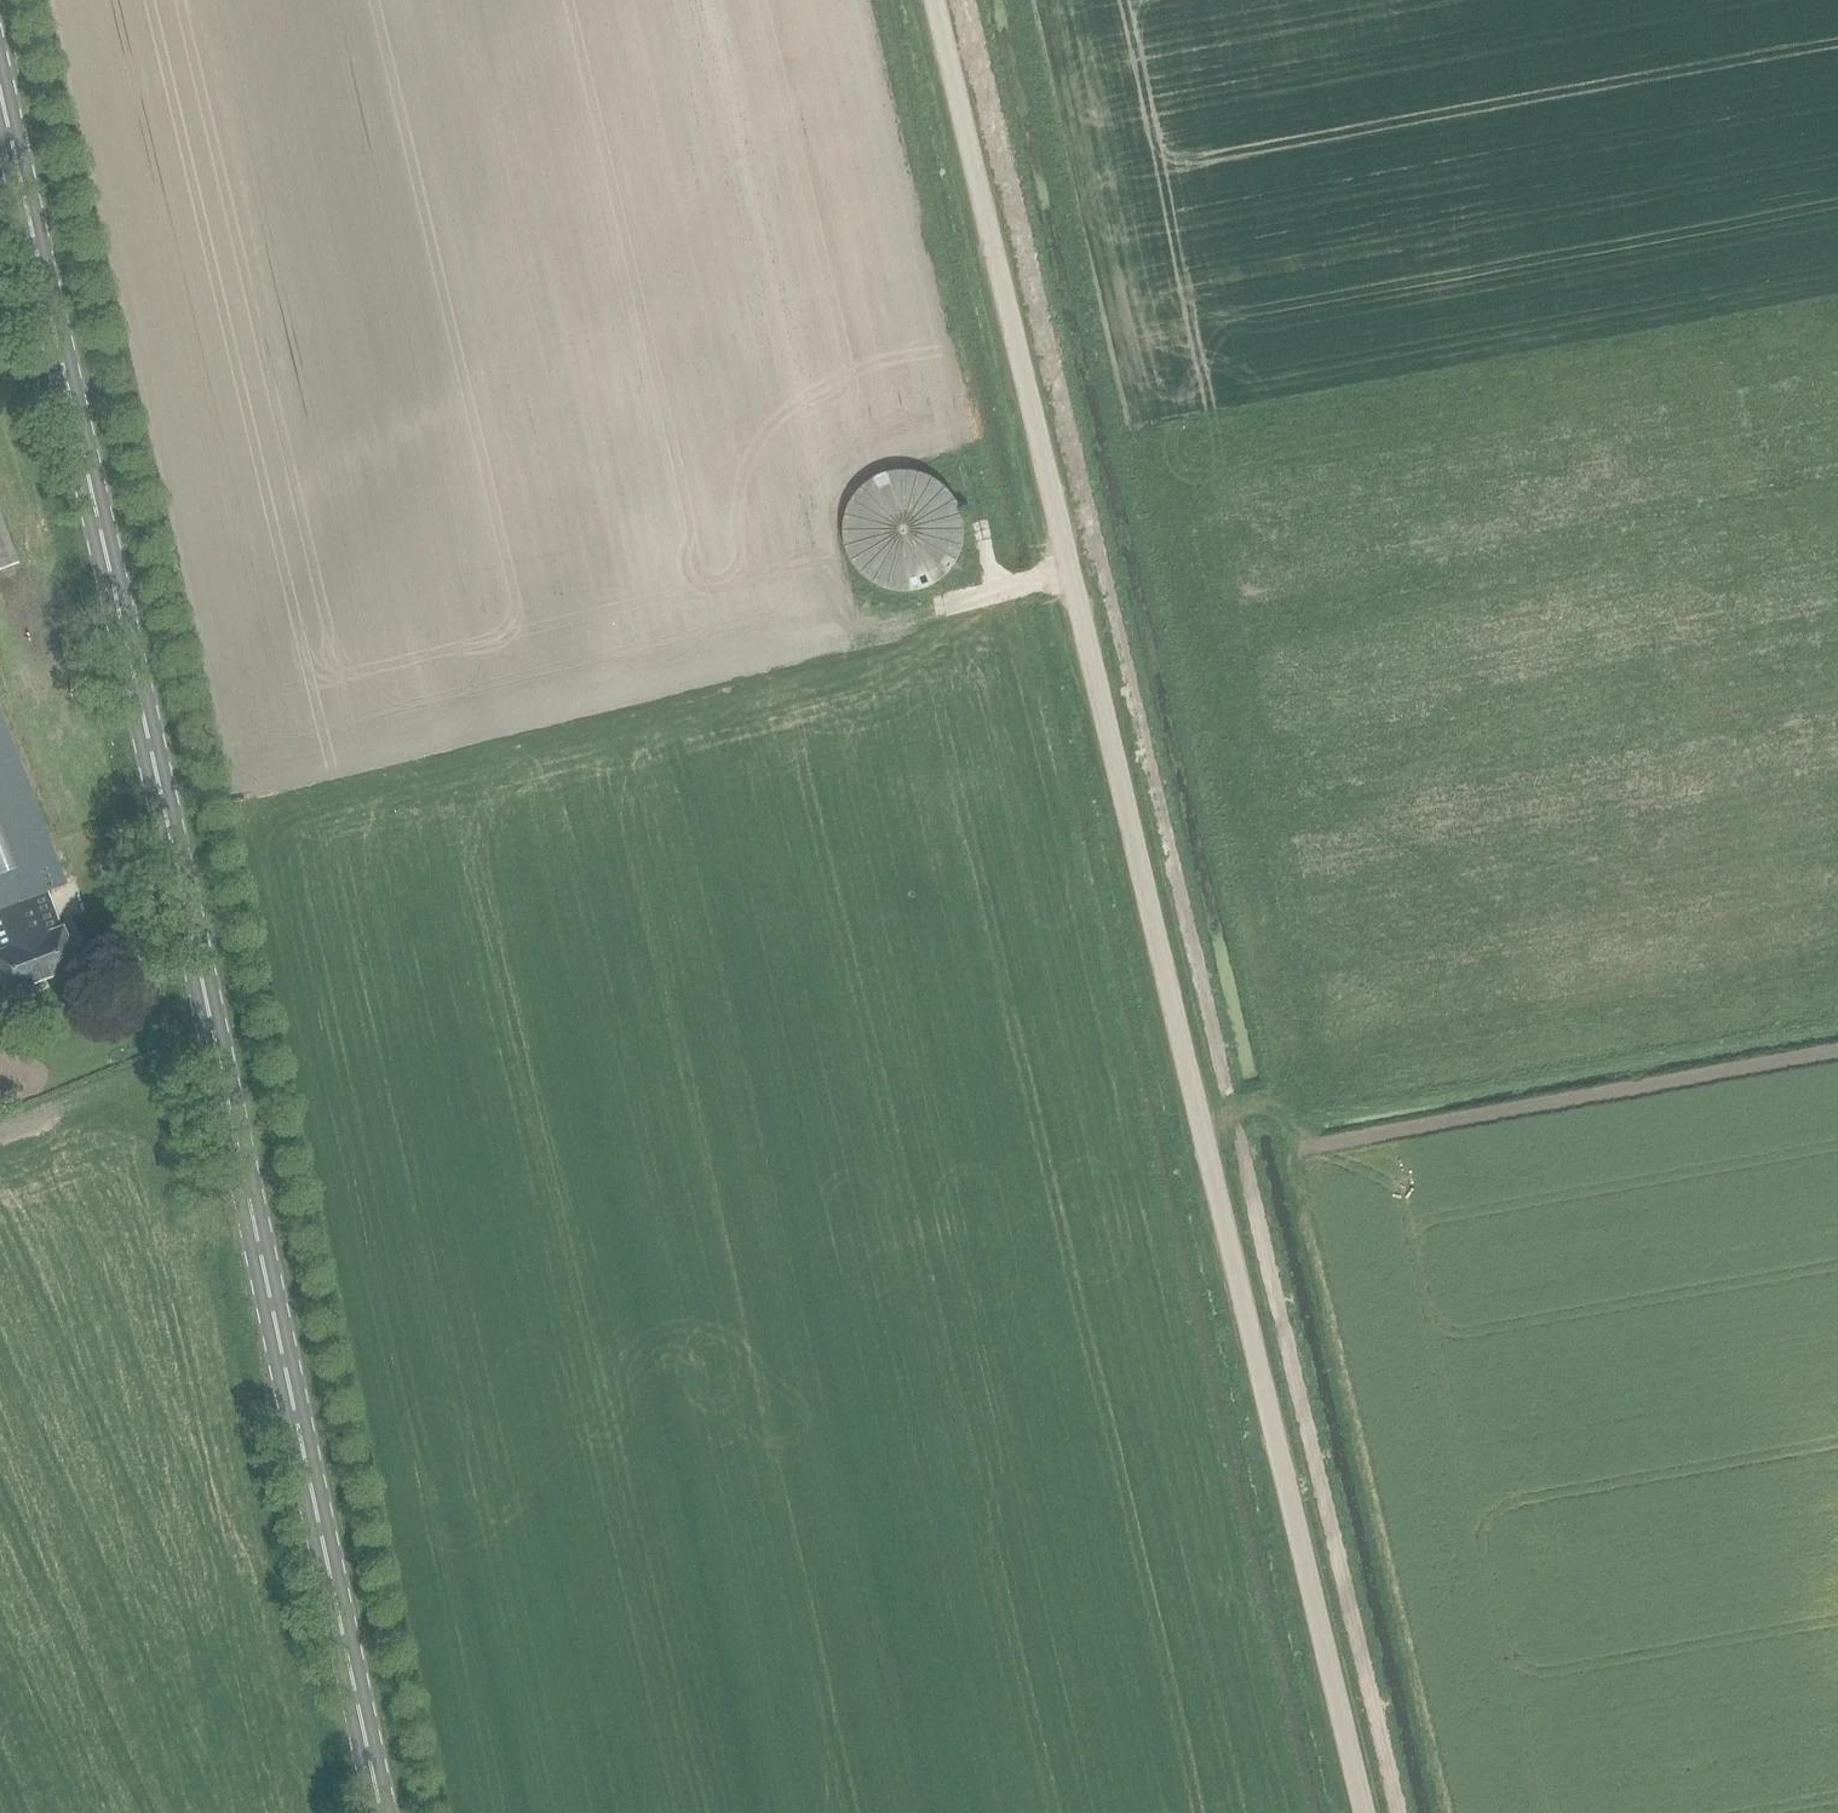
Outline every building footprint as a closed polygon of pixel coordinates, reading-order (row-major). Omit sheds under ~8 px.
[(905,593),(910,593),(915,592),(921,591),(926,590),(931,588),(935,585),(940,582),(944,579),(948,575),(952,571),(955,567),(958,563),(960,558),(962,553),(964,548),(965,543),(966,537),(966,532),(966,527),(965,522),(964,516),(962,511),(960,506),(958,502),(955,497),(952,493),(948,489),(944,485),(940,482),(935,479),(931,477),(926,475),(921,473),(915,472),(910,471),(905,471),(900,471),(894,472),(889,473),(884,475),(879,477),(874,479),(870,482),(866,485),(862,489),(858,493),(855,497),(852,502),(849,506),(847,511),(846,516),(845,522),(844,527),(844,532),(844,537),(845,543),(846,548),(847,553),(850,558),(852,563),(855,567),(858,571),(862,575),(866,579),(870,582),(874,585),(879,588),(884,590),(889,591),(894,592),(900,593),(905,593)] [(19,563),(0,515),(0,571),(19,563)] [(6,949),(58,930),(60,929),(46,893),(64,886),(0,713),(0,952),(6,949)] [(58,930),(6,949),(0,952),(0,985),(4,995),(28,986),(52,977),(51,977),(76,967),(61,929),(60,929),(58,930)]
